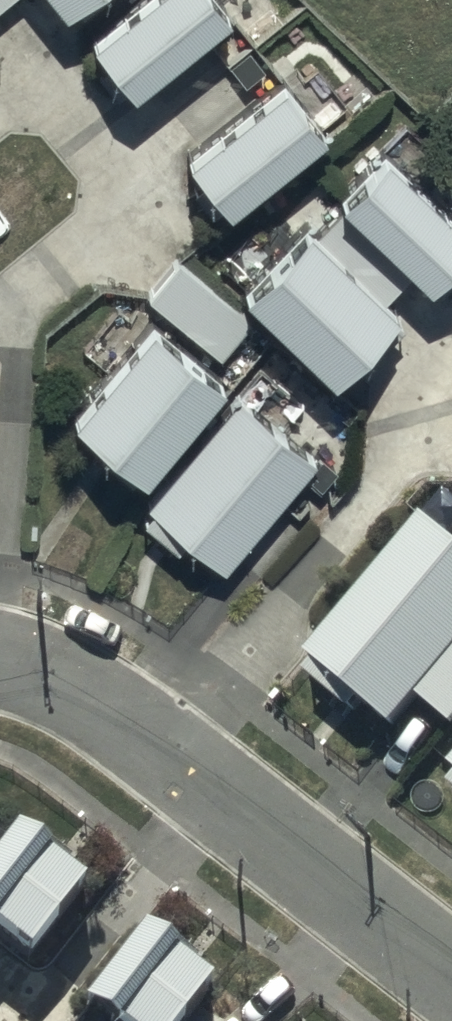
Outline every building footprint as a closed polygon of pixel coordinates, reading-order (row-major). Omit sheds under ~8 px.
[(67,10),(79,0),(58,0),(67,10)] [(222,0),(147,0),(97,40),(139,92),(234,15),(222,0)] [(327,136),(284,82),(189,157),(232,211),(327,136)] [(389,157),(345,203),(435,289),(451,271),(451,218),(389,157)] [(402,320),(312,235),(253,297),(343,382),(402,320)] [(180,262),(150,297),(223,360),(247,333),(228,317),(235,309),(180,262)] [(148,478),(226,382),(160,327),(81,423),(148,478)] [(319,461),(245,397),(152,502),(226,567),(319,461)] [(426,522),(309,663),(398,736),(422,706),(451,731),(451,543),(426,522)] [(23,847),(0,876),(0,945),(36,974),(94,904),(23,847)] [(151,948),(95,1018),(100,1020),(208,1020),(222,1004),(151,948)]
